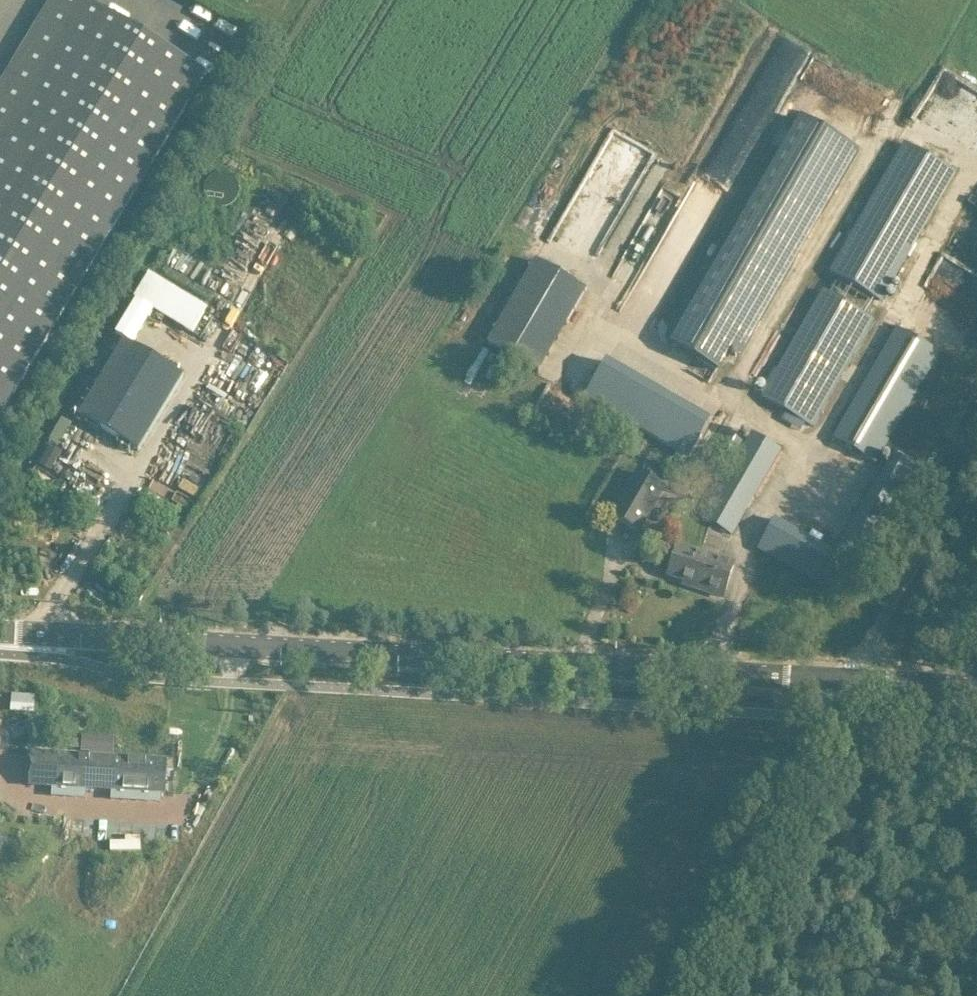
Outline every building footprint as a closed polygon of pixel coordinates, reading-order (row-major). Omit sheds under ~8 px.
[(86,2),(0,144),(0,419),(207,75),(86,2)] [(687,321),(673,345),(717,370),(718,371),(731,348),(848,144),(847,144),(804,118),(687,321)] [(615,128),(576,200),(620,223),(658,151),(615,128)] [(831,269),(881,298),(956,169),(905,140),(831,269)] [(535,260),(517,293),(568,322),(586,289),(535,260)] [(199,335),(215,309),(151,270),(135,297),(199,335)] [(840,281),(835,293),(870,307),(875,295),(840,281)] [(763,397),(813,426),(874,320),(824,291),(763,397)] [(539,372),(568,322),(517,293),(488,343),(539,372)] [(834,438),(876,463),(887,444),(940,353),(898,329),(834,438)] [(125,341),(80,416),(139,451),(184,376),(125,341)] [(689,457),(710,420),(605,361),(584,398),(678,451),(689,457)] [(61,446),(73,423),(63,418),(52,441),(61,446)] [(753,430),(705,516),(733,532),(782,446),(753,430)] [(731,432),(722,448),(734,455),(744,439),(731,432)] [(678,451),(673,460),(683,466),(689,457),(678,451)] [(40,466),(52,472),(58,461),(46,455),(40,466)] [(888,469),(871,498),(899,514),(923,472),(895,456),(888,469)] [(637,472),(613,516),(639,531),(664,487),(637,472)] [(841,579),(833,575),(842,560),(773,520),(757,548),(834,592),(841,579)] [(846,542),(839,554),(867,570),(873,559),(846,542)] [(724,597),(734,565),(679,547),(669,576),(691,583),(690,586),(724,597)] [(55,731),(55,718),(34,716),(34,730),(55,731)] [(115,737),(89,736),(88,751),(114,752),(115,737)] [(52,755),(50,787),(90,789),(92,757),(52,755)] [(167,761),(112,758),(110,790),(165,793),(167,761)] [(138,852),(141,841),(121,836),(118,847),(138,852)]
